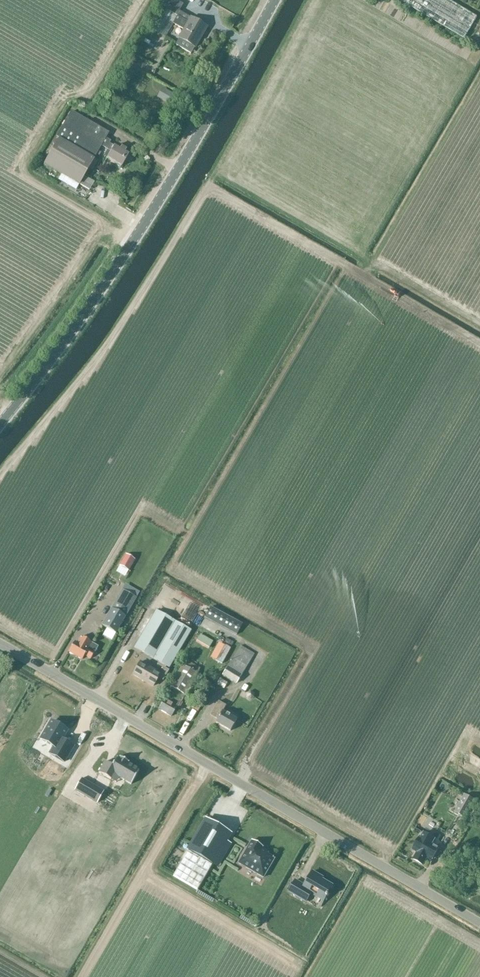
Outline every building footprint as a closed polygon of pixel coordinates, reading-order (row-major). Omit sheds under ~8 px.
[(449,0),(399,0),(464,39),(478,17),(449,0)] [(167,10),(154,31),(165,37),(173,24),(183,30),(179,38),(196,48),(207,28),(190,18),(180,11),(182,6),(172,1),(167,10)] [(157,20),(163,10),(158,7),(153,17),(157,20)] [(129,85),(135,73),(129,70),(123,81),(129,85)] [(165,89),(160,98),(168,103),(173,93),(165,89)] [(59,180),(76,190),(102,146),(112,152),(108,159),(112,162),(112,163),(121,168),(121,167),(122,167),(129,155),(125,153),(126,150),(122,147),(120,150),(115,147),(109,144),(110,142),(106,139),(109,133),(72,112),(57,137),(59,138),(44,164),(62,175),(59,180)] [(97,187),(101,181),(96,178),(92,183),(97,187)] [(88,183),(84,189),(94,194),(98,189),(88,183)] [(120,565),(129,570),(135,560),(127,554),(120,565)] [(112,609),(103,626),(117,633),(126,617),(136,598),(122,591),(112,609)] [(211,606),(204,618),(237,635),(243,624),(211,606)] [(192,631),(156,610),(134,648),(170,669),(192,631)] [(98,648),(92,644),(82,637),(78,643),(75,642),(69,652),(82,660),(85,656),(91,660),(98,648)] [(223,676),(237,684),(255,655),(241,646),(223,676)] [(141,661),(133,675),(153,687),(158,678),(163,680),(169,670),(164,667),(160,672),(141,661)] [(171,687),(158,710),(171,718),(185,695),(186,696),(199,675),(198,674),(183,665),(182,665),(170,686),(171,687)] [(224,689),(228,683),(221,679),(217,684),(224,689)] [(203,680),(201,685),(207,689),(210,684),(203,680)] [(246,699),(251,701),(255,699),(255,694),(250,691),(246,693),(246,699)] [(237,720),(223,711),(226,706),(219,701),(211,715),(218,719),(215,723),(230,732),(237,720)] [(52,722),(41,740),(57,749),(53,756),(65,763),(74,747),(62,740),(67,731),(52,722)] [(120,758),(119,759),(117,758),(112,766),(105,762),(99,773),(111,780),(115,774),(132,784),(139,771),(128,765),(129,763),(120,758)] [(85,779),(79,789),(105,803),(111,793),(85,779)] [(465,818),(475,801),(465,795),(455,812),(465,818)] [(416,822),(423,826),(427,818),(421,814),(416,822)] [(173,876),(197,890),(230,834),(206,819),(173,876)] [(422,836),(414,849),(418,852),(415,859),(423,864),(427,857),(432,860),(439,847),(431,842),(433,839),(424,834),(423,837),(422,836)] [(274,859),(267,855),(268,853),(261,849),(262,847),(252,841),(238,864),(263,878),(274,859)] [(312,895),(324,902),(333,886),(322,879),(323,878),(313,872),(304,885),(295,880),(288,892),(307,903),(312,895)]
